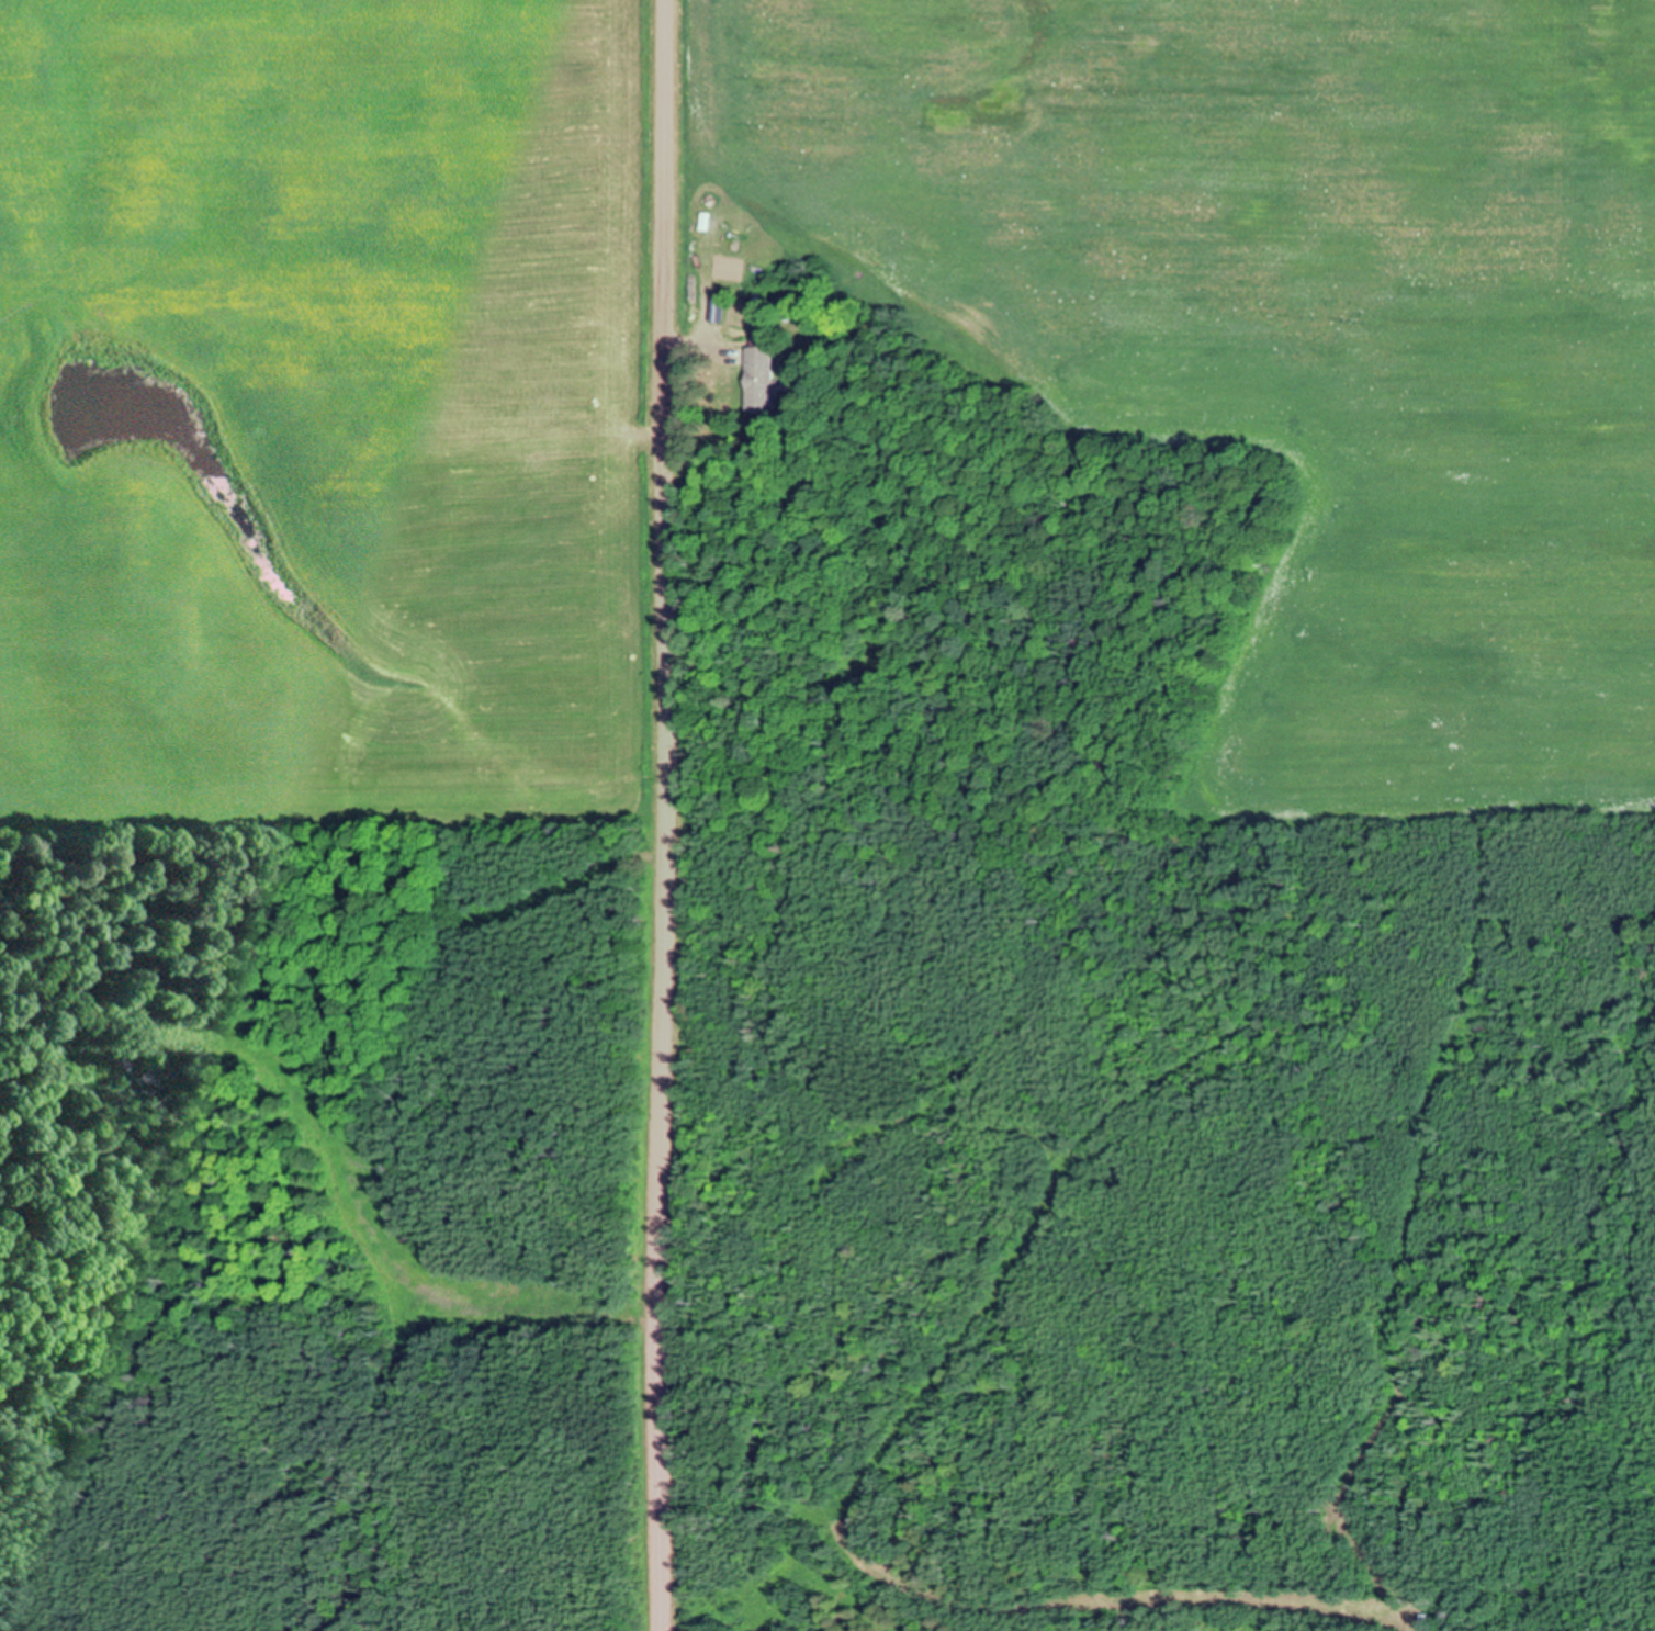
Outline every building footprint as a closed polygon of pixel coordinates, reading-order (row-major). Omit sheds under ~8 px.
[(751,345),(755,345),(755,336),(772,336),(772,345),(777,346),(776,409),(750,409),(751,345)]
